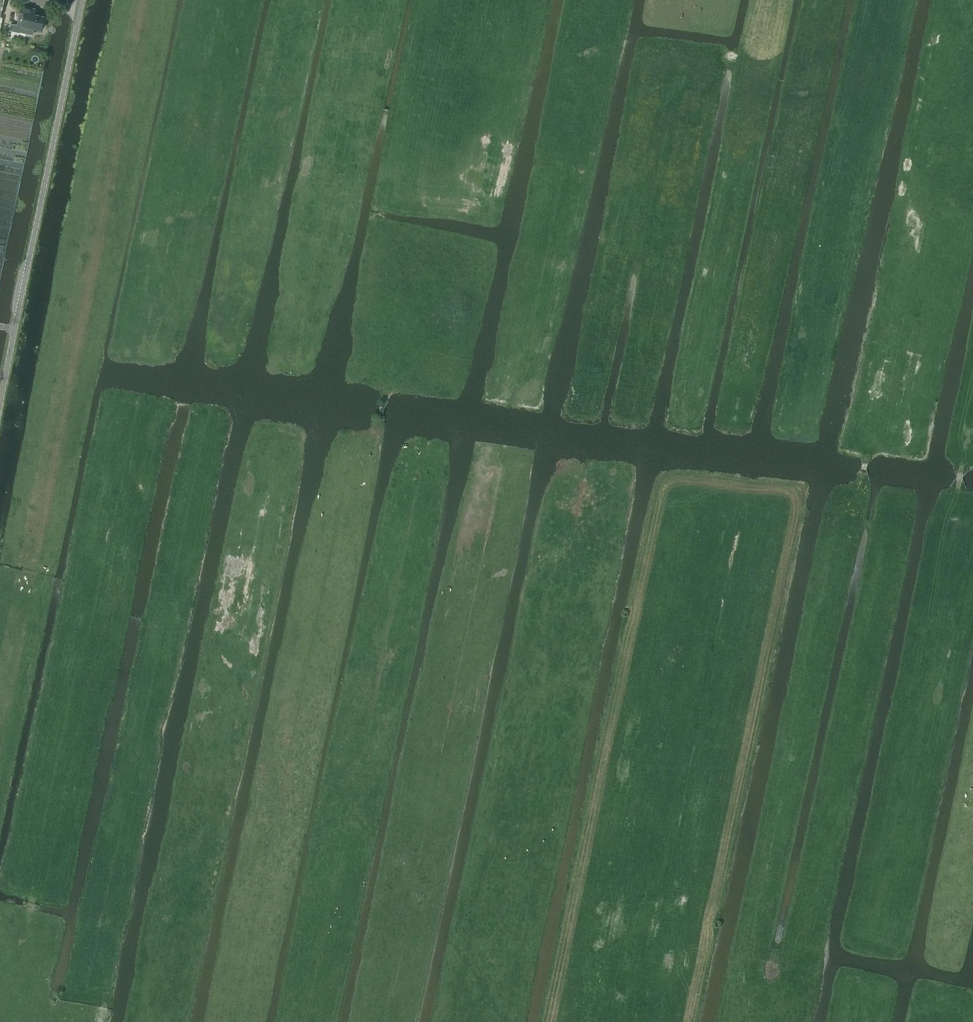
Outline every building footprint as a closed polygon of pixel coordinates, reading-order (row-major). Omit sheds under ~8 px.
[(23,20),(21,28),(26,29),(26,30),(27,33),(29,34),(31,34),(33,32),(34,31),(41,32),(43,18),(31,16),(32,10),(21,8),(19,19),(23,20)]
